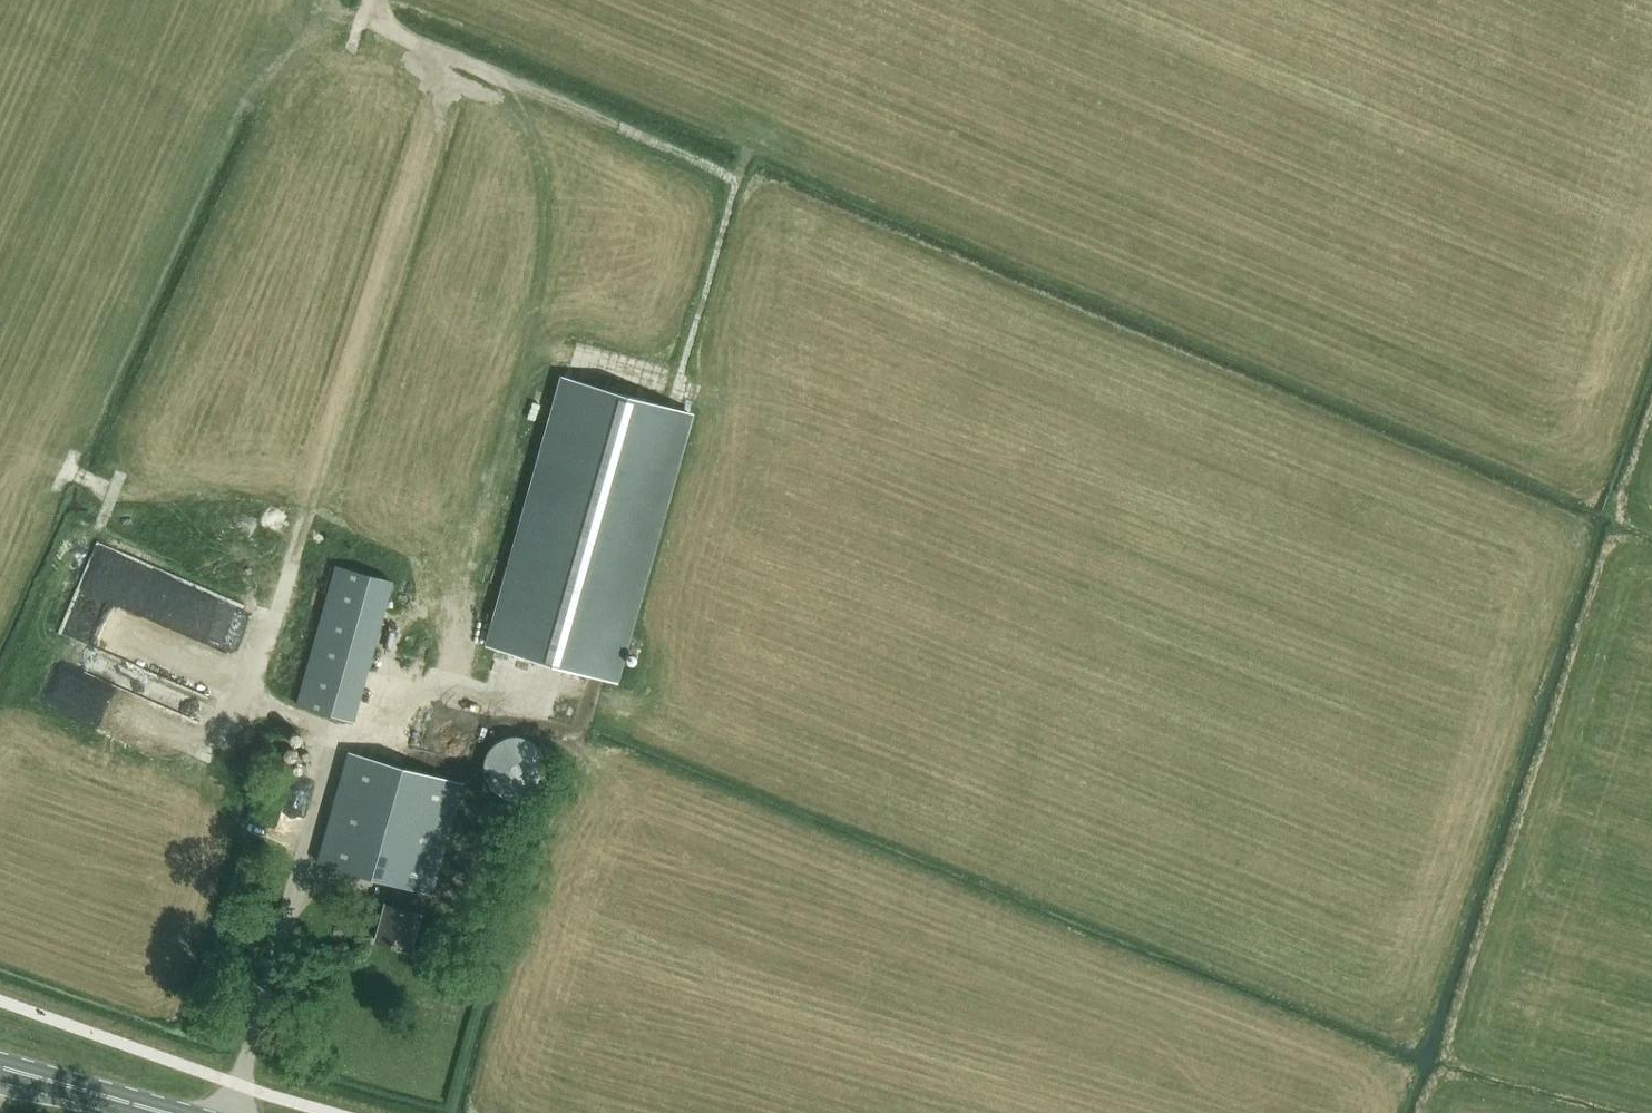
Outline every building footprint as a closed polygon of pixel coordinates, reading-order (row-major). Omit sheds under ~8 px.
[(564,378),(489,645),(614,681),(689,414),(564,378)] [(316,635),(296,704),(352,721),(372,651),(392,584),(336,568),(316,635)] [(242,610),(167,572),(149,606),(201,632),(204,627),(218,633),(224,622),(233,627),(242,610)] [(49,693),(131,716),(140,683),(58,661),(49,693)] [(521,729),(503,730),(505,764),(523,763),(521,729)] [(347,753),(317,861),(395,883),(426,892),(432,894),(462,785),(347,753)] [(370,899),(363,923),(378,927),(374,940),(410,950),(420,914),(426,892),(395,883),(389,905),(385,903),(370,899)]
